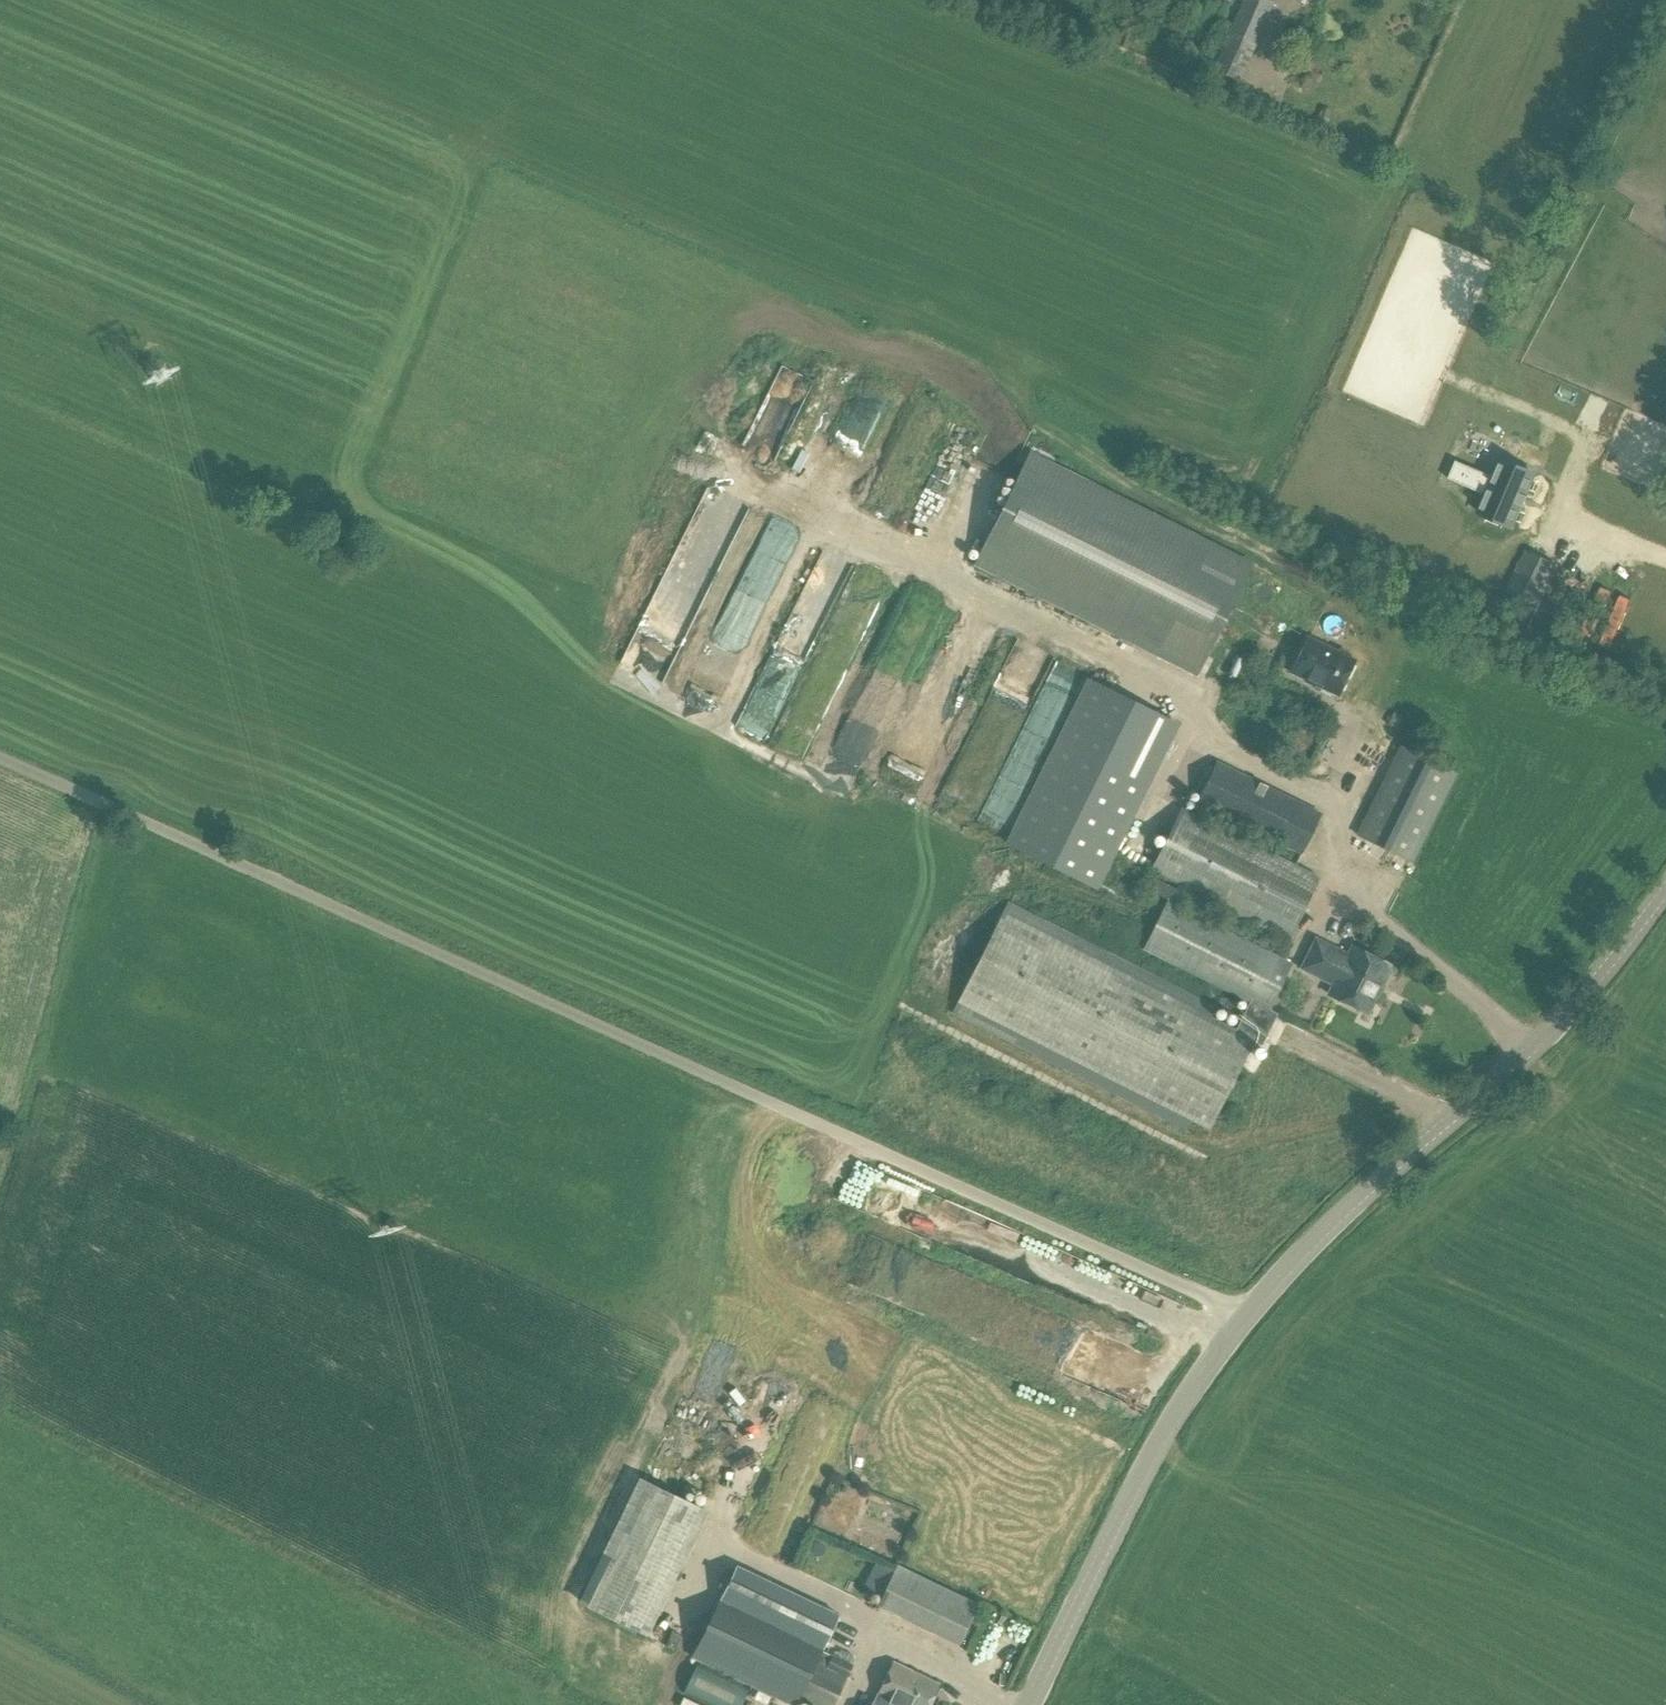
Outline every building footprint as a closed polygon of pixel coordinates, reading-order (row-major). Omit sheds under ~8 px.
[(1212,67),(1242,80),(1276,3),(1269,0),(1240,0),(1212,67)] [(1321,107),(1317,121),(1327,125),(1331,110),(1321,107)] [(1027,455),(975,560),(1196,670),(1249,565),(1027,455)] [(1526,495),(1535,474),(1502,460),(1494,477),(1473,467),(1456,460),(1449,479),(1487,495),(1479,512),(1512,526),(1521,505),(1524,506),(1524,505),(1522,504),(1525,496),(1528,497),(1528,496),(1526,495)] [(1526,551),(1508,592),(1541,608),(1559,565),(1526,551)] [(1307,637),(1290,671),(1305,678),(1305,677),(1314,682),(1314,683),(1336,694),(1352,660),(1349,658),(1349,653),(1338,648),(1335,651),(1307,637)] [(763,651),(746,700),(774,709),(791,661),(763,651)] [(1179,723),(1091,680),(1009,847),(1097,890),(1179,723)] [(1403,748),(1359,836),(1415,863),(1458,776),(1403,748)] [(1218,762),(1198,803),(1302,856),(1324,814),(1218,762)] [(1183,810),(1152,872),(1289,940),(1320,878),(1183,810)] [(1009,905),(959,1005),(1210,1130),(1254,1041),(1263,1045),(1278,1015),(1269,1011),(1292,964),(1169,903),(1145,950),(1252,1003),(1238,1031),(1214,1019),(1219,1010),(1009,905)] [(1317,940),(1302,969),(1334,985),(1329,995),(1369,1015),(1393,967),(1353,947),(1349,956),(1317,940)] [(838,1615),(737,1566),(713,1616),(693,1657),(791,1704),(795,1704),(798,1700),(798,1699),(812,1704),(833,1704),(852,1664),(822,1650),(838,1615)] [(898,1567),(879,1608),(961,1647),(981,1606),(898,1567)] [(684,1695),(705,1704),(743,1704),(750,1690),(698,1665),(684,1695)] [(877,1704),(932,1704),(941,1687),(896,1665),(877,1704)]
